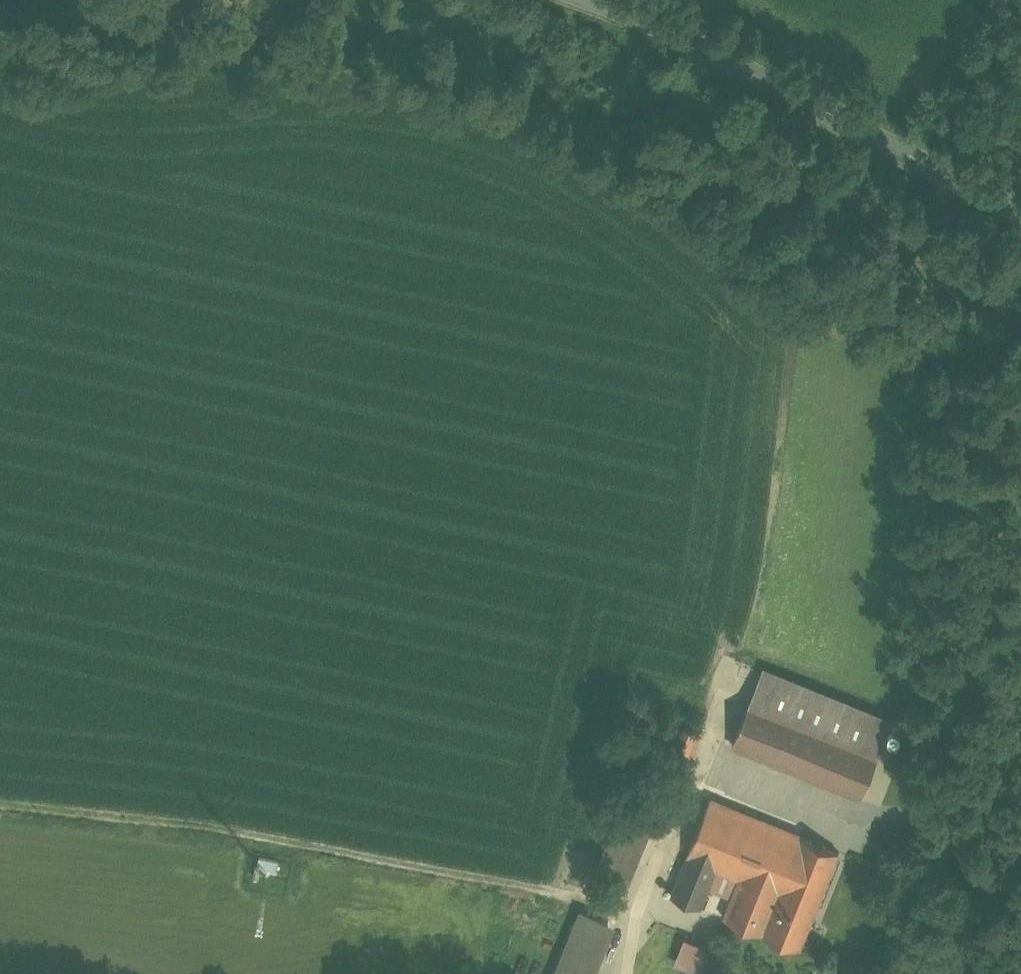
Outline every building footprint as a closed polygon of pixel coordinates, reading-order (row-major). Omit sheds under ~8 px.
[(897,718),(769,665),(737,742),(866,795),(897,718)] [(637,874),(659,812),(622,799),(600,860),(637,874)] [(844,851),(709,799),(673,891),(710,905),(726,863),(743,870),(726,915),(807,946),(844,851)] [(282,871),(283,858),(259,856),(258,869),(282,871)] [(561,966),(583,973),(603,973),(621,923),(581,909),(566,951),(561,966)] [(679,964),(703,973),(709,973),(720,946),(691,934),(679,964)]
